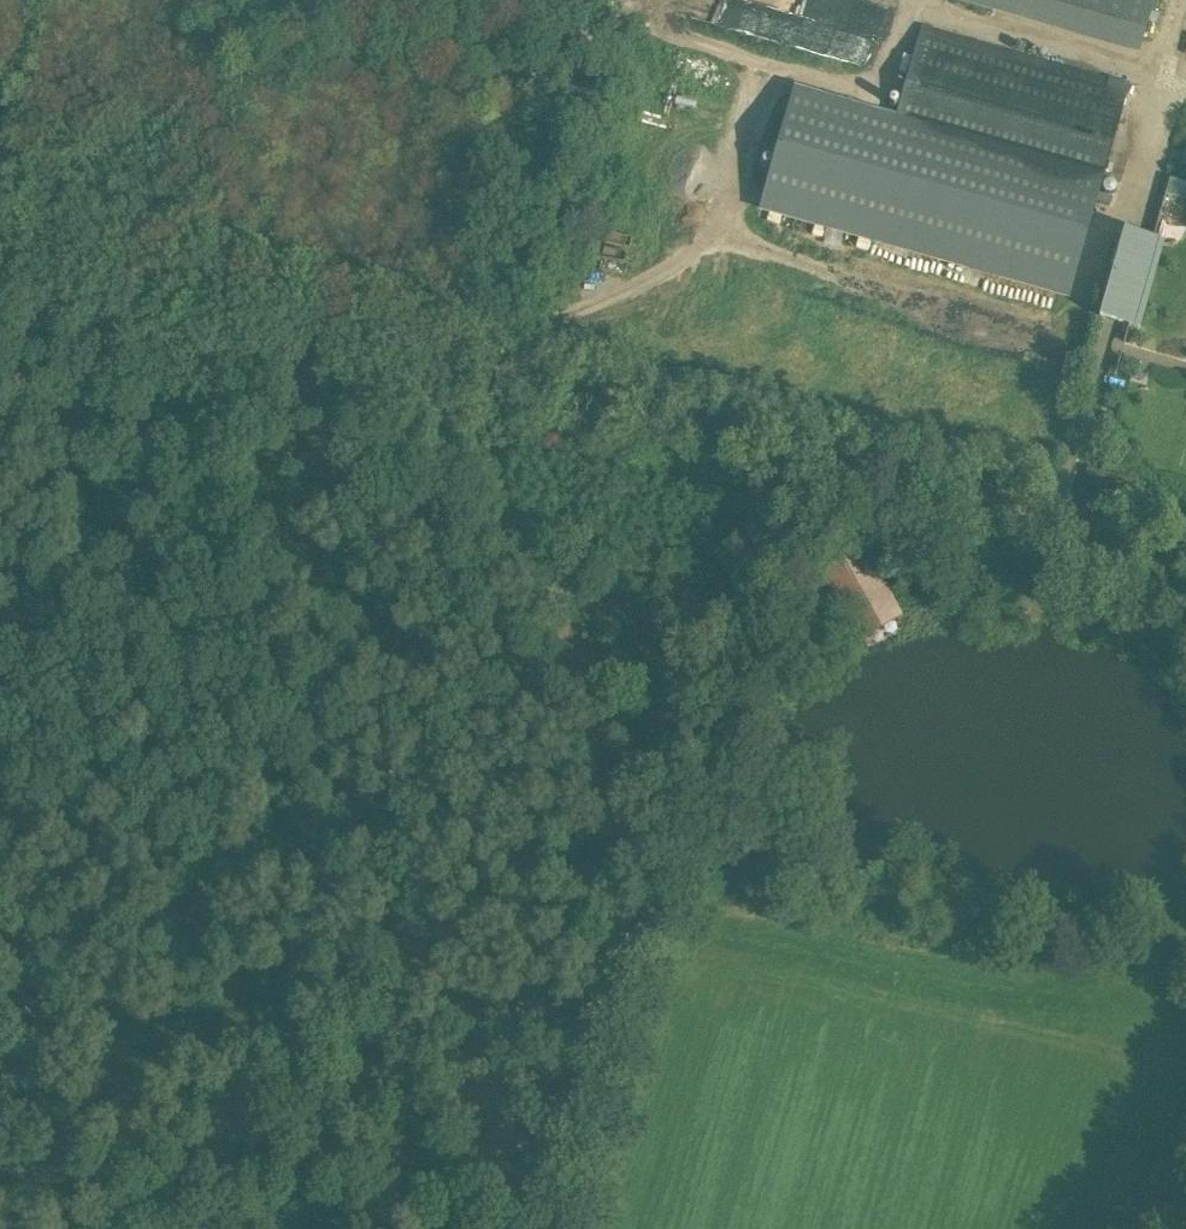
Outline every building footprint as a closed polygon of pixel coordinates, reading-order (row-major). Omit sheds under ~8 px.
[(1142,39),(1153,0),(1005,0),(1142,39)] [(889,143),(1096,202),(1129,87),(922,27),(889,143)] [(723,114),(741,119),(744,105),(727,101),(723,114)] [(1096,202),(889,143),(788,114),(767,185),(1076,273),(1096,202)] [(1171,179),(1166,194),(1185,200),(1185,184),(1171,179)] [(1098,194),(1096,202),(1109,206),(1112,198),(1098,194)] [(1183,211),(1172,241),(1185,247),(1185,212),(1183,211)] [(1123,232),(1099,316),(1129,325),(1153,240),(1123,232)] [(819,562),(860,636),(893,617),(870,577),(875,574),(856,542),(819,562)]
